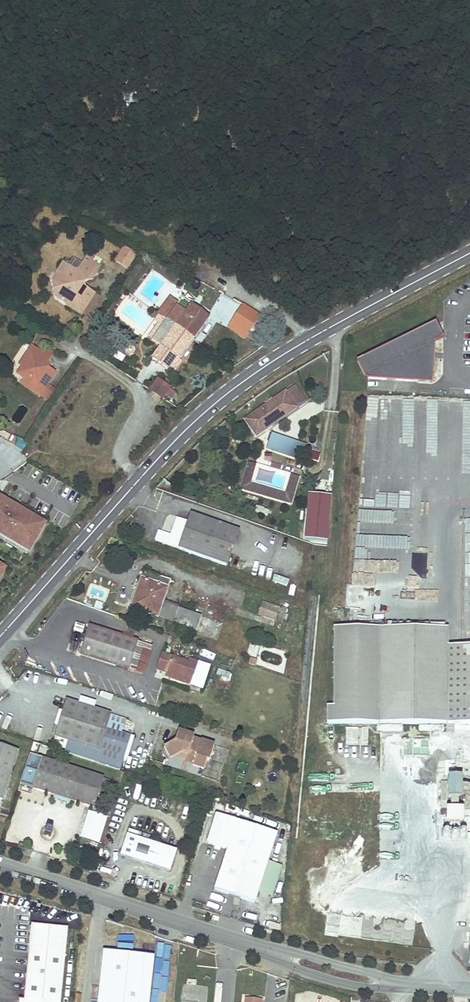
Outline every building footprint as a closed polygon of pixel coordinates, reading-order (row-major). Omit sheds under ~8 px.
[(134,258),(123,250),(119,255),(131,263),(134,258)] [(131,263),(119,255),(114,264),(126,272),(131,263)] [(86,257),(81,265),(84,267),(96,275),(100,268),(103,264),(95,259),(93,261),(86,257)] [(81,290),(80,288),(80,286),(92,282),(96,275),(84,267),(81,270),(75,272),(63,266),(52,283),(61,289),(56,299),(66,306),(66,307),(81,316),(94,295),(84,289),(81,290)] [(204,298),(209,291),(193,280),(189,287),(204,298)] [(61,289),(52,283),(56,299),(61,289)] [(222,293),(209,317),(227,327),(240,303),(222,293)] [(177,305),(172,313),(166,320),(193,339),(208,318),(182,299),(177,305)] [(177,305),(173,303),(165,314),(160,311),(157,316),(165,322),(166,320),(172,313),(177,305)] [(260,313),(243,303),(229,326),(246,336),(260,313)] [(154,320),(158,323),(148,337),(152,340),(165,322),(157,316),(154,320)] [(182,359),(180,357),(193,339),(166,320),(165,322),(152,340),(151,341),(161,347),(152,359),(166,370),(171,364),(176,368),(182,359)] [(432,325),(430,326),(429,344),(439,339),(432,325)] [(429,344),(430,326),(356,362),(365,380),(410,383),(410,374),(429,375),(430,362),(428,361),(429,344)] [(47,367),(45,363),(40,364),(38,363),(43,355),(31,347),(25,355),(28,357),(21,369),(27,373),(23,379),(21,383),(40,396),(55,372),(51,370),(47,367)] [(47,362),(53,354),(46,349),(43,355),(38,363),(40,364),(45,363),(47,362)] [(25,355),(18,366),(21,369),(28,357),(25,355)] [(365,380),(356,362),(354,364),(362,381),(365,380)] [(27,373),(21,369),(17,375),(23,379),(27,373)] [(429,384),(429,375),(410,374),(410,383),(429,384)] [(170,388),(157,380),(150,391),(163,399),(165,396),(168,391),(169,389),(170,388)] [(169,389),(168,391),(165,396),(170,400),(175,393),(169,389)] [(245,421),(250,429),(255,436),(295,408),(284,393),(245,421)] [(27,445),(12,435),(8,442),(23,451),(27,445)] [(268,448),(276,450),(284,453),(287,443),(288,440),(271,435),(268,444),(269,445),(268,448)] [(294,456),(297,447),(287,443),(284,453),(294,456)] [(284,494),(247,483),(253,464),(245,461),(238,489),(289,503),(297,476),(289,474),(284,494)] [(333,495),(309,492),(305,536),(329,539),(333,495)] [(0,498),(0,535),(4,537),(16,545),(29,552),(45,524),(17,507),(15,510),(6,505),(8,502),(0,498)] [(17,507),(8,502),(6,505),(15,510),(17,507)] [(225,566),(231,548),(237,530),(190,513),(187,522),(176,518),(170,536),(158,531),(155,541),(177,549),(225,566)] [(16,545),(4,537),(1,542),(14,549),(16,545)] [(29,552),(16,545),(14,549),(26,556),(29,552)] [(442,588),(442,553),(365,554),(365,565),(391,564),(391,589),(442,588)] [(140,583),(136,594),(139,595),(135,607),(146,610),(145,612),(157,617),(162,603),(170,580),(144,571),(140,583)] [(275,574),(272,581),(287,586),(289,579),(275,574)] [(135,607),(139,595),(136,594),(130,612),(144,617),(145,612),(146,610),(135,607)] [(162,603),(157,617),(172,622),(177,608),(162,603)] [(259,614),(267,617),(275,620),(279,609),(262,604),(259,614)] [(172,622),(184,626),(196,631),(201,617),(177,608),(172,622)] [(279,609),(275,620),(283,623),(286,612),(279,609)] [(137,642),(113,634),(89,626),(80,655),(128,669),(137,642)] [(327,723),(469,724),(469,646),(447,646),(447,628),(334,628),(334,707),(327,707),(327,723)] [(137,642),(128,669),(144,674),(152,647),(137,642)] [(162,653),(159,661),(156,669),(166,673),(167,670),(192,679),(198,662),(189,658),(188,662),(162,653)] [(217,674),(228,678),(230,672),(219,669),(217,674)] [(165,676),(190,685),(192,679),(167,670),(166,673),(165,676)] [(67,741),(76,744),(99,751),(110,715),(65,701),(54,737),(67,741)] [(120,734),(125,720),(110,715),(99,751),(76,744),(67,741),(63,753),(107,766),(118,770),(129,737),(120,734)] [(193,736),(185,734),(178,731),(175,739),(176,739),(175,742),(174,742),(164,747),(170,758),(182,752),(183,750),(188,751),(185,759),(194,762),(193,766),(203,769),(206,761),(208,761),(213,745),(200,740),(200,742),(197,741),(196,741),(195,741),(194,742),(191,741),(193,736)] [(97,794),(104,796),(108,781),(42,759),(45,747),(33,743),(17,791),(30,795),(32,788),(93,807),(97,794)] [(0,800),(12,764),(16,751),(0,746),(0,800)] [(7,802),(19,766),(12,764),(0,800),(7,802)] [(464,795),(464,775),(449,775),(449,795),(464,795)] [(460,802),(459,795),(450,796),(450,803),(460,802)] [(448,806),(447,822),(465,822),(466,806),(448,806)] [(89,807),(80,836),(100,843),(110,814),(89,807)] [(227,849),(236,821),(217,816),(208,843),(227,849)] [(236,821),(227,849),(215,890),(255,902),(276,834),(236,821)] [(169,871),(175,852),(149,843),(151,836),(129,830),(120,856),(169,871)] [(33,925),(26,999),(59,1001),(62,1001),(69,929),(33,925)] [(101,950),(95,1001),(148,1001),(153,956),(101,950)]
